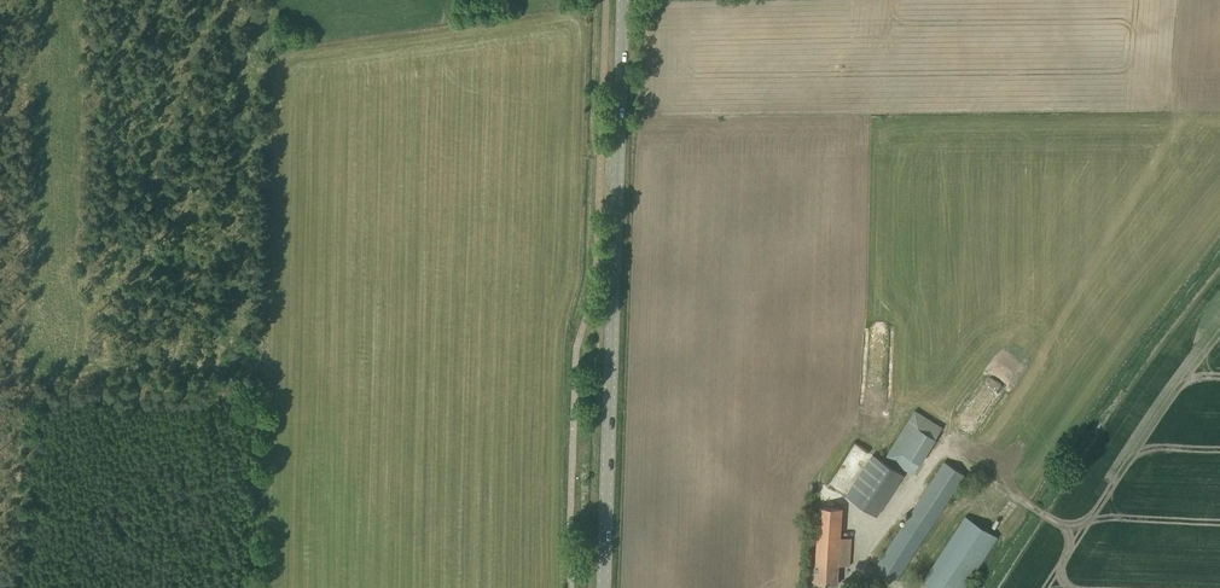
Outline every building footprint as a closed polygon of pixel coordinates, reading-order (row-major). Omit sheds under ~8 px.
[(913,472),(942,426),(913,409),(885,454),(913,472)] [(846,495),(878,516),(905,475),(873,454),(846,495)] [(876,566),(897,579),(965,475),(944,461),(876,566)] [(815,583),(827,583),(839,584),(840,565),(850,566),(852,538),(842,537),(844,508),(820,506),(815,583)] [(930,587),(965,587),(998,537),(966,516),(922,582),(930,587)]
